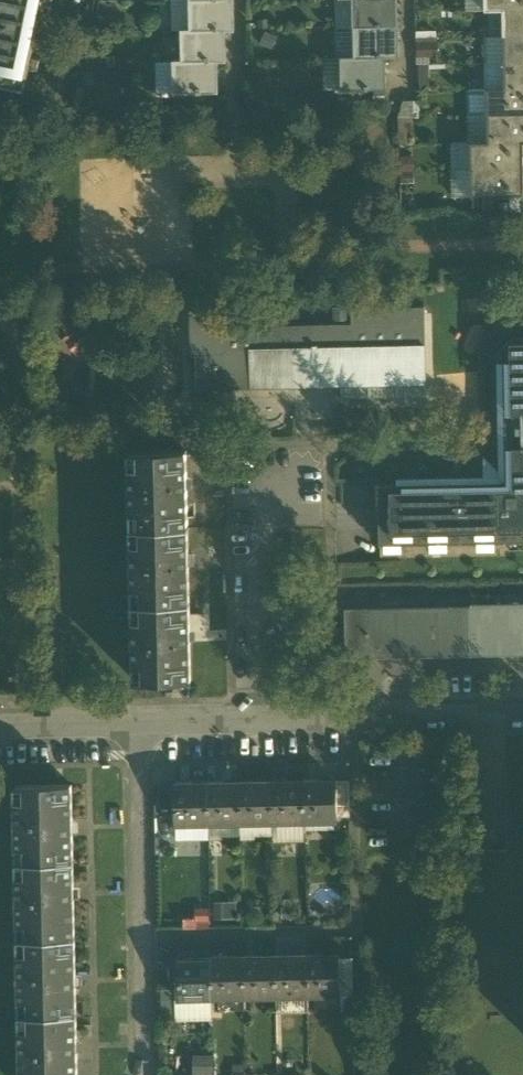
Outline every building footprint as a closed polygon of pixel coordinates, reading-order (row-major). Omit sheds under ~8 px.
[(25,90),(44,0),(0,0),(0,85),(25,90)] [(191,19),(196,19),(196,29),(226,29),(235,29),(234,0),(190,0),(191,19)] [(354,15),(358,15),(359,26),(398,25),(398,0),(353,0),(354,15)] [(486,10),(504,10),(522,9),(522,0),(485,0),(486,10)] [(504,10),(504,36),(522,36),(522,9),(504,10)] [(344,52),(343,25),(334,26),(335,53),(344,52)] [(359,26),(354,26),(355,46),(359,46),(359,57),(386,56),(386,57),(399,56),(398,25),(359,26)] [(196,29),(182,30),(183,49),(187,49),(188,60),(218,60),(227,60),(226,29),(196,29)] [(504,36),(505,62),(522,62),(522,36),(504,36)] [(359,57),(341,57),(342,77),(346,77),(347,87),(342,87),(342,89),(386,88),(386,57),(386,56),(359,57)] [(188,60),(174,61),(174,80),(179,80),(179,92),(219,91),(218,60),(188,60)] [(505,62),(505,89),(522,88),(522,62),(505,62)] [(488,89),(488,116),(522,115),(522,88),(505,89),(488,89)] [(488,116),(489,142),(516,141),(522,141),(522,115),(488,116)] [(516,141),(489,142),(471,143),(471,169),(522,168),(522,141),(516,141)] [(471,169),(472,196),(522,195),(522,168),(471,169)] [(279,309),(191,310),(192,356),(196,356),(197,389),(427,384),(425,306),(353,307),(353,323),(279,324),(279,309)] [(506,447),(507,482),(379,484),(381,544),(522,542),(522,336),(513,336),(499,351),(499,361),(505,361),(506,427),(522,426),(522,446),(506,447)] [(186,450),(131,452),(132,528),(188,527),(186,450)] [(188,527),(132,528),(134,604),(190,603),(188,527)] [(190,603),(134,604),(136,681),(191,680),(190,603)] [(470,607),(471,655),(522,654),(522,605),(470,607)] [(470,607),(346,609),(347,658),(471,655),(470,607)] [(349,780),(336,781),(337,816),(349,816),(349,780)] [(303,781),(271,782),(271,822),(303,821),(303,781)] [(336,781),(303,781),(303,821),(337,820),(337,816),(336,781)] [(271,782),(239,783),(240,822),(271,822),(271,782)] [(239,783),(208,784),(209,823),(240,822),(239,783)] [(72,784),(16,785),(18,862),(74,861),(72,784)] [(208,784),(175,784),(176,824),(209,823),(208,784)] [(74,861),(18,862),(20,938),(75,937),(74,861)] [(238,916),(237,900),(213,901),(214,917),(238,916)] [(179,913),(180,927),(208,925),(207,911),(179,913)] [(75,937),(20,938),(21,1014),(77,1013),(75,937)] [(306,955),(275,956),(275,996),(307,995),(306,955)] [(340,955),(306,955),(307,995),(341,994),(340,955)] [(275,956),(243,957),(244,996),(275,996),(275,956)] [(212,957),(179,958),(180,989),(180,998),(213,997),(212,957)] [(243,957),(212,957),(213,997),(244,996),(243,957)] [(179,963),(166,963),(166,989),(180,989),(179,963)] [(21,1014),(23,1074),(78,1074),(77,1013),(21,1014)] [(210,1053),(190,1053),(190,1074),(211,1074),(210,1053)]
